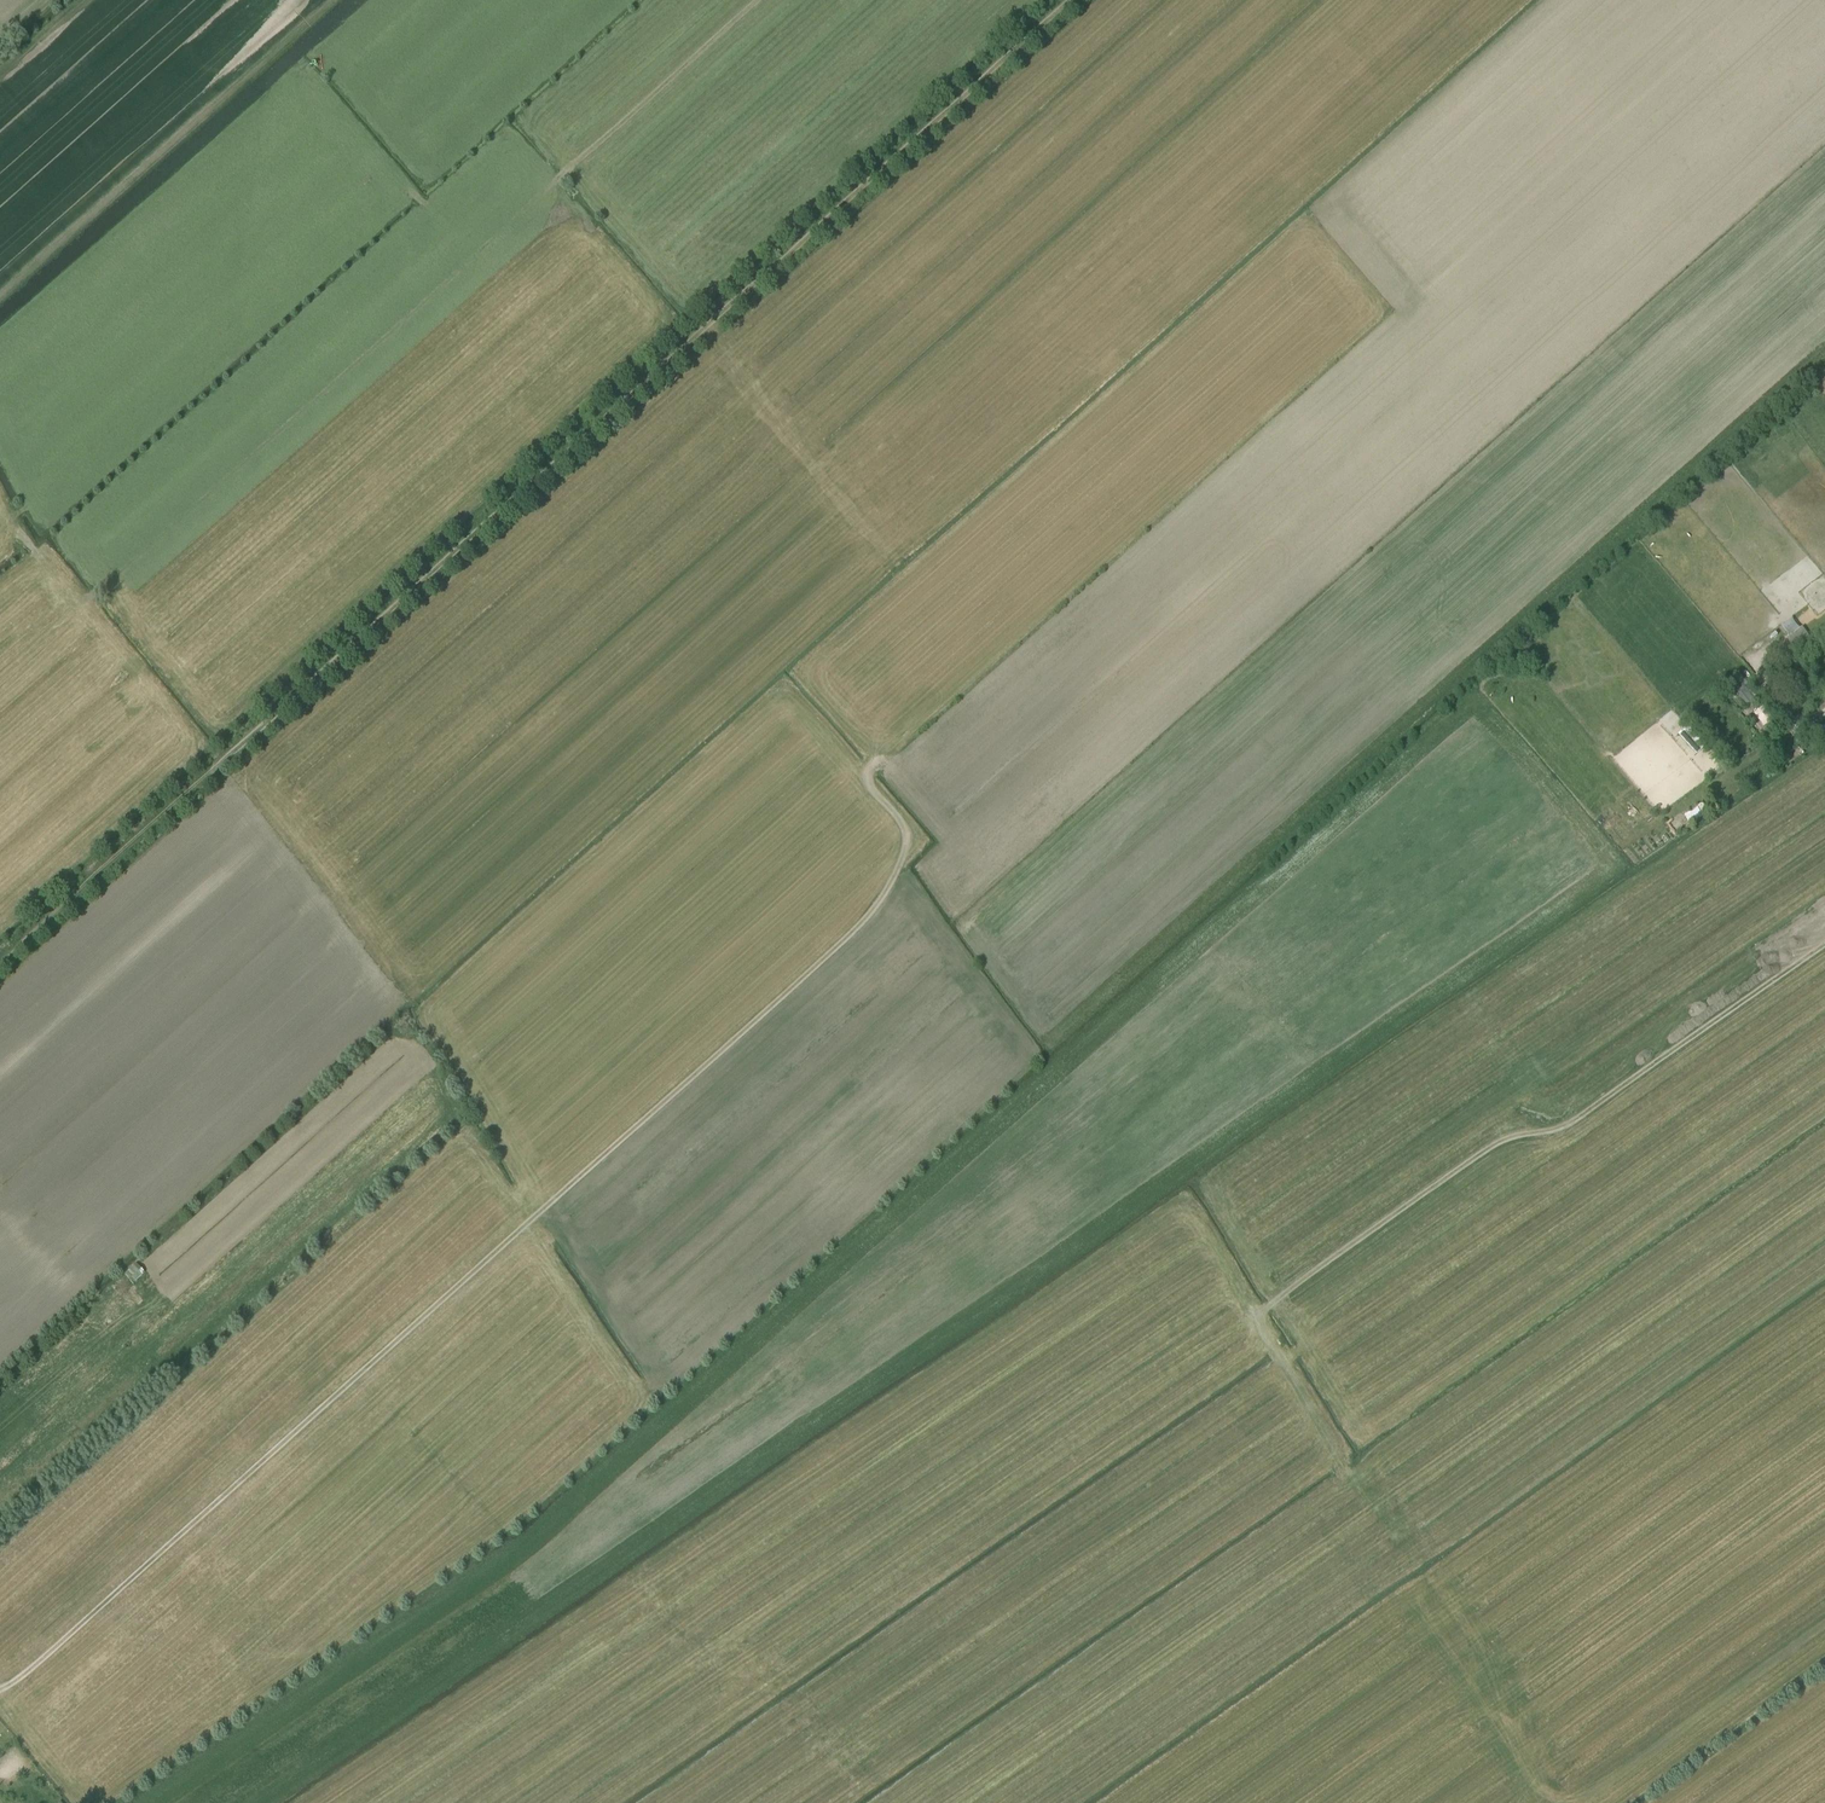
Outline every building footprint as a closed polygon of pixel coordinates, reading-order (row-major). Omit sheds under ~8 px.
[(1737,686),(1734,682),(1729,686),(1732,690),(1731,690),(1745,708),(1755,700),(1742,683),(1737,686)] [(1776,725),(1771,729),(1776,735),(1781,731),(1776,725)]
